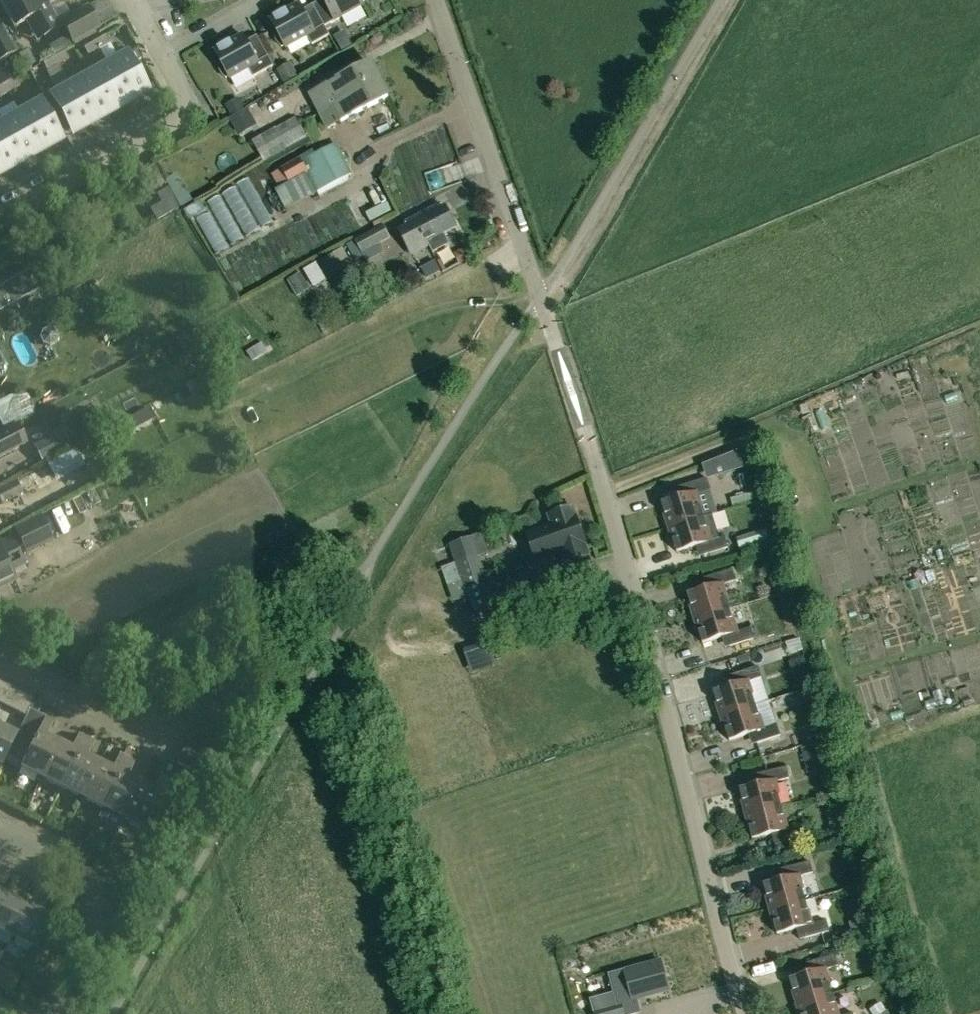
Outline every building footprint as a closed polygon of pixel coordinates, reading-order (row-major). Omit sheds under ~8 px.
[(61,22),(51,3),(49,4),(47,0),(34,7),(31,0),(0,0),(0,3),(14,28),(33,17),(44,37),(63,26),(61,22)] [(312,4),(325,26),(363,5),(361,2),(365,1),(364,0),(320,0),(312,4)] [(302,10),(298,4),(286,11),(284,8),(271,15),(273,18),(270,20),(277,32),(274,34),(281,47),(284,45),(286,48),(307,36),(311,45),(329,35),(324,27),(325,26),(312,4),(302,10)] [(73,43),(99,28),(88,7),(61,22),(63,26),(70,37),(73,43)] [(17,52),(0,23),(0,62),(17,52)] [(217,49),(214,51),(222,64),(218,66),(225,78),(229,76),(230,79),(249,69),(254,77),(273,66),(256,36),(246,42),(242,35),(230,42),(228,39),(215,46),(217,49)] [(110,43),(106,36),(95,42),(99,50),(110,43)] [(73,43),(70,37),(51,47),(55,54),(74,44),(73,43)] [(84,48),(89,56),(99,50),(95,42),(84,48)] [(69,59),(65,52),(54,58),(59,65),(69,59)] [(127,54),(108,65),(128,100),(147,89),(127,54)] [(44,64),(48,71),(59,65),(54,58),(44,64)] [(285,82),(298,75),(291,61),(278,69),(285,82)] [(346,94),(378,77),(371,63),(338,79),(340,83),(329,89),(327,85),(310,93),(319,113),(348,98),(346,94)] [(108,110),(128,100),(108,65),(89,75),(108,110)] [(89,121),(108,110),(89,75),(70,86),(89,121)] [(348,98),(319,113),(327,127),(388,96),(378,77),(346,94),(348,98)] [(21,86),(16,79),(5,85),(10,92),(21,86)] [(5,85),(0,88),(0,98),(10,92),(5,85)] [(70,132),(89,121),(70,86),(51,97),(70,132)] [(60,137),(41,102),(22,113),(41,148),(60,137)] [(248,109),(229,119),(238,136),(256,126),(248,109)] [(22,113),(2,124),(22,159),(41,148),(22,113)] [(295,116),(252,141),(264,161),(307,136),(295,116)] [(2,124),(0,125),(0,165),(2,170),(22,159),(2,124)] [(334,159),(328,147),(313,154),(319,166),(307,173),(315,190),(349,172),(340,155),(334,159)] [(306,171),(298,157),(271,172),(279,186),(306,171)] [(198,202),(184,210),(190,220),(204,212),(198,202)] [(444,234),(456,227),(444,205),(441,207),(439,204),(406,220),(408,224),(399,229),(411,254),(429,245),(433,253),(449,244),(444,234)] [(383,225),(354,240),(361,253),(390,238),(383,225)] [(343,272),(333,253),(303,269),(313,288),(343,272)] [(46,285),(36,267),(0,287),(0,310),(46,285)] [(8,323),(7,322),(22,313),(16,302),(0,312),(0,327),(8,323)] [(256,340),(264,353),(275,346),(267,333),(256,340)] [(198,391),(210,382),(201,371),(189,380),(198,391)] [(21,391),(0,402),(0,421),(4,429),(33,415),(21,391)] [(28,443),(19,425),(0,434),(0,458),(28,443)] [(0,480),(0,507),(94,464),(82,436),(48,452),(53,464),(29,476),(26,468),(0,480)] [(738,490),(735,476),(752,473),(747,444),(712,451),(721,493),(738,490)] [(685,496),(661,503),(668,527),(702,517),(695,493),(709,489),(705,477),(681,485),(685,496)] [(552,523),(524,533),(535,564),(562,554),(566,565),(571,581),(593,573),(580,537),(581,536),(571,507),(549,515),(552,523)] [(41,515),(15,529),(28,555),(54,541),(41,515)] [(702,517),(668,527),(676,551),(700,544),(703,555),(727,548),(723,537),(710,541),(702,517)] [(496,606),(479,554),(474,555),(469,541),(466,541),(463,530),(453,534),(457,545),(452,546),(458,562),(442,567),(453,601),(467,596),(473,614),(496,606)] [(16,581),(12,572),(25,566),(11,537),(0,542),(0,589),(16,581)] [(711,587),(687,595),(694,619),(728,608),(721,584),(735,580),(731,569),(707,576),(711,587)] [(728,608),(694,619),(702,642),(726,635),(729,646),(753,639),(749,628),(736,632),(728,608)] [(685,689),(719,678),(712,658),(678,668),(685,689)] [(737,684),(713,692),(721,716),(754,705),(747,681),(760,677),(757,666),(733,673),(737,684)] [(17,712),(26,716),(27,713),(35,699),(25,694),(17,712)] [(231,708),(208,697),(202,710),(225,721),(231,708)] [(754,705),(721,716),(728,740),(752,732),(756,743),(779,735),(776,724),(762,729),(754,705)] [(225,721),(202,710),(196,723),(218,734),(225,721)] [(36,779),(40,781),(60,741),(47,735),(54,721),(45,717),(43,721),(27,713),(26,716),(17,734),(13,741),(29,749),(20,767),(38,776),(36,779)] [(189,737),(212,748),(218,734),(196,723),(189,737)] [(13,741),(17,734),(0,726),(0,765),(1,766),(13,741)] [(72,747),(60,741),(40,781),(44,783),(45,780),(62,788),(87,738),(78,734),(72,747)] [(189,737),(183,750),(205,761),(212,748),(189,737)] [(94,742),(87,738),(62,788),(78,796),(76,799),(80,801),(100,761),(88,755),(94,742)] [(177,762),(199,773),(205,761),(183,750),(177,762)] [(112,767),(100,761),(80,801),(84,803),(86,800),(102,808),(127,758),(119,754),(112,767)] [(135,762),(127,758),(102,808),(119,816),(118,820),(121,822),(141,781),(129,775),(135,762)] [(764,783),(739,789),(745,814),(780,805),(774,782),(789,779),(786,767),(762,773),(764,783)] [(154,787),(141,781),(121,822),(118,829),(139,839),(153,810),(158,813),(167,795),(162,792),(169,778),(161,773),(154,787)] [(780,805),(745,814),(752,838),(778,832),(781,844),(804,838),(801,826),(786,829),(780,805)] [(770,909),(804,900),(798,877),(812,874),(809,861),(785,868),(788,878),(763,885),(770,909)] [(735,870),(739,881),(753,877),(749,865),(735,870)] [(13,936),(28,906),(5,894),(0,904),(0,930),(13,936)] [(804,900),(770,909),(776,933),(801,926),(804,938),(828,932),(825,920),(811,924),(804,900)] [(51,917),(28,906),(13,936),(36,948),(51,917)] [(814,972),(789,979),(797,1003),(831,993),(824,971),(838,966),(835,954),(811,962),(814,972)] [(660,959),(624,969),(632,1000),(668,990),(660,959)] [(13,972),(4,990),(12,994),(21,976),(13,972)] [(831,993),(797,1003),(800,1013),(837,1013),(831,993)] [(620,1003),(593,1010),(594,1013),(623,1013),(620,1003)]
